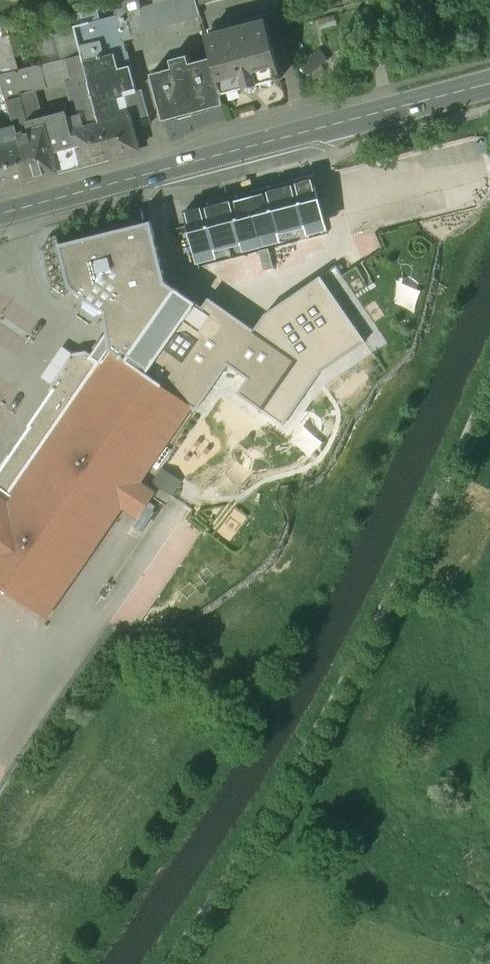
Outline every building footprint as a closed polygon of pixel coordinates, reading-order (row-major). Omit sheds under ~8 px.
[(125,12),(140,8),(138,0),(122,0),(125,12)] [(125,12),(125,13),(131,35),(200,17),(195,0),(170,0),(158,3),(140,8),(125,12)] [(125,13),(103,19),(105,28),(117,25),(121,38),(131,35),(125,13)] [(103,19),(88,23),(91,32),(105,28),(103,19)] [(264,22),(205,38),(211,58),(221,95),(280,79),(264,22)] [(347,22),(322,26),(326,50),(351,46),(347,22)] [(88,23),(73,27),(76,36),(91,32),(88,23)] [(91,32),(76,36),(81,54),(99,123),(113,119),(107,99),(124,95),(135,92),(135,91),(121,38),(117,25),(105,28),(91,32)] [(73,27),(54,32),(57,46),(58,45),(62,59),(65,58),(81,54),(76,36),(73,27)] [(0,37),(0,74),(17,70),(8,35),(0,37)] [(99,123),(81,54),(65,58),(71,80),(81,116),(84,127),(99,123)] [(186,56),(168,61),(171,69),(150,74),(162,120),(223,103),(221,95),(211,58),(188,64),(186,56)] [(62,59),(40,64),(46,87),(71,80),(65,58),(62,59)] [(0,74),(0,85),(4,101),(20,96),(19,94),(46,87),(40,64),(17,70),(0,74)] [(46,87),(19,94),(20,96),(27,123),(54,116),(46,87)] [(135,92),(124,95),(129,115),(132,122),(148,118),(140,90),(135,91),(135,92)] [(124,95),(107,99),(113,119),(129,115),(124,95)] [(54,116),(27,123),(20,96),(4,101),(11,125),(25,179),(57,171),(52,153),(65,149),(56,115),(54,116)] [(67,119),(65,113),(56,115),(65,149),(52,153),(57,171),(79,165),(70,131),(67,119)] [(113,119),(99,123),(108,157),(139,149),(132,122),(129,115),(113,119)] [(81,116),(67,119),(70,131),(84,127),(81,116)] [(84,127),(70,131),(79,165),(108,157),(99,123),(84,127)] [(25,179),(11,125),(0,128),(0,186),(25,179)] [(293,184),(205,206),(204,205),(185,210),(195,249),(323,217),(313,177),(293,183),(293,184)] [(138,347),(177,289),(166,282),(151,221),(59,244),(70,286),(85,298),(83,308),(96,316),(105,311),(107,326),(110,349),(127,360),(138,347)] [(320,279),(266,317),(255,330),(209,298),(203,307),(177,289),(138,347),(127,360),(193,406),(198,410),(229,365),(248,379),(239,392),(262,408),(284,424),(314,381),(366,344),(348,317),(320,279)] [(110,349),(101,360),(8,496),(0,490),(0,585),(46,617),(123,508),(137,519),(157,490),(142,480),(193,406),(127,360),(110,349)] [(8,496),(101,360),(87,350),(76,353),(52,386),(56,389),(30,424),(33,426),(0,471),(0,490),(8,496)]
